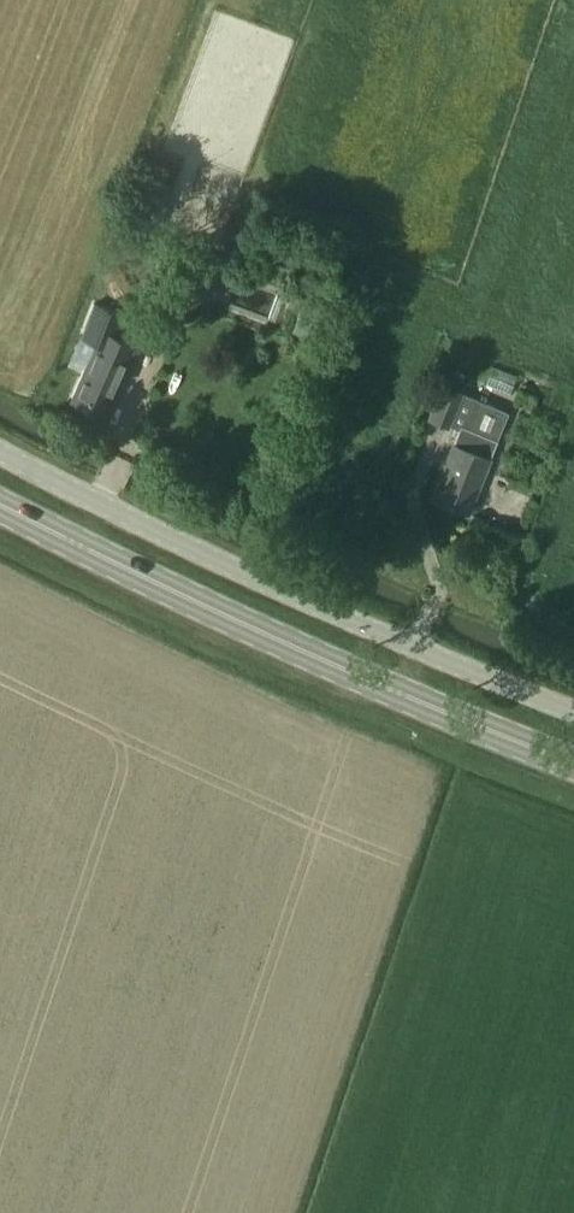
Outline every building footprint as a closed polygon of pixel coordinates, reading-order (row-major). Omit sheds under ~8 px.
[(97,342),(73,400),(104,414),(124,368),(116,364),(121,351),(118,350),(123,339),(115,335),(123,315),(95,304),(83,335),(97,342)] [(432,498),(469,513),(491,459),(498,440),(508,414),(443,386),(430,417),(460,430),(455,444),(454,444),(432,498)]
